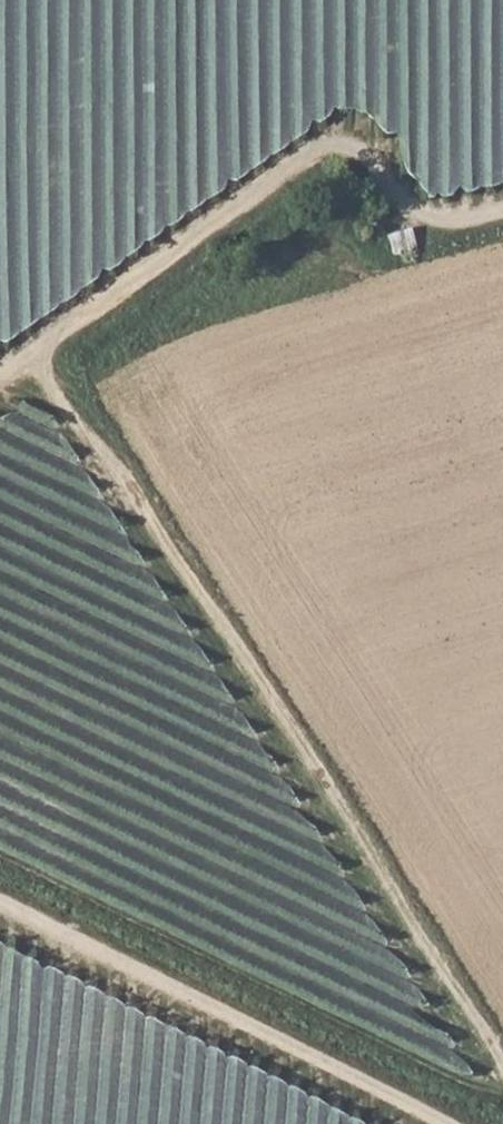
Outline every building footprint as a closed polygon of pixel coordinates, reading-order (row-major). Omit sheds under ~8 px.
[(405,227),(383,233),(390,254),(411,247),(405,227)]
